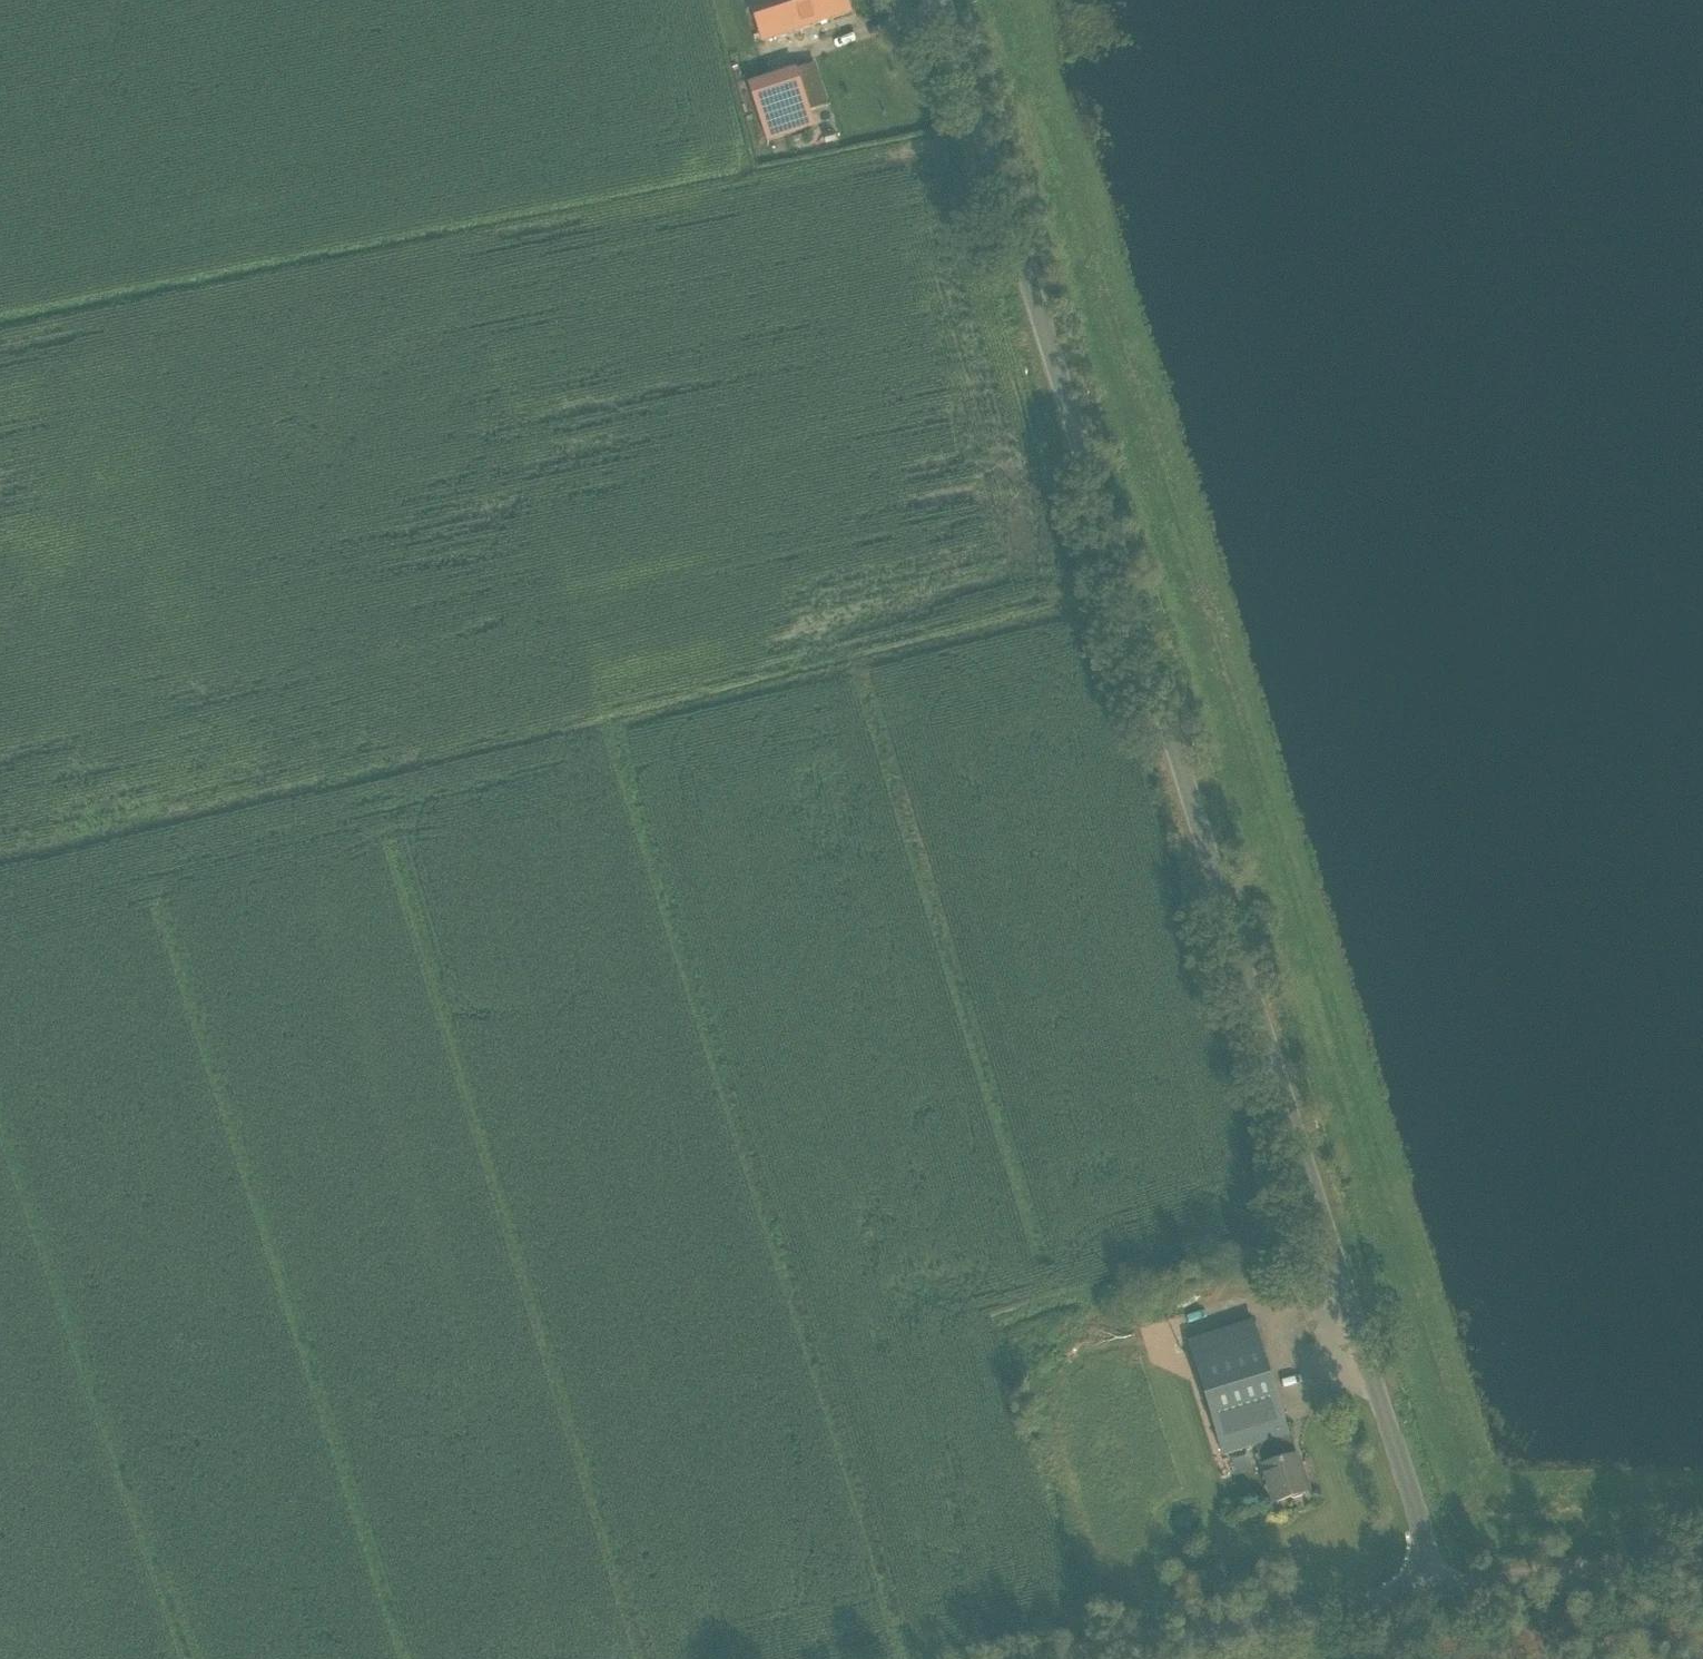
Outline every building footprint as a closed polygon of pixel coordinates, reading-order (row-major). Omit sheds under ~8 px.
[(765,41),(851,12),(846,0),(752,0),(765,41)] [(751,79),(755,92),(782,84),(778,71),(751,79)] [(777,122),(784,154),(805,150),(798,118),(777,122)] [(1231,1327),(1186,1341),(1197,1376),(1222,1456),(1255,1445),(1273,1503),(1291,1497),(1293,1498),(1302,1496),(1304,1493),(1308,1492),(1297,1455),(1291,1457),(1285,1436),(1287,1435),(1252,1321),(1231,1327)]
